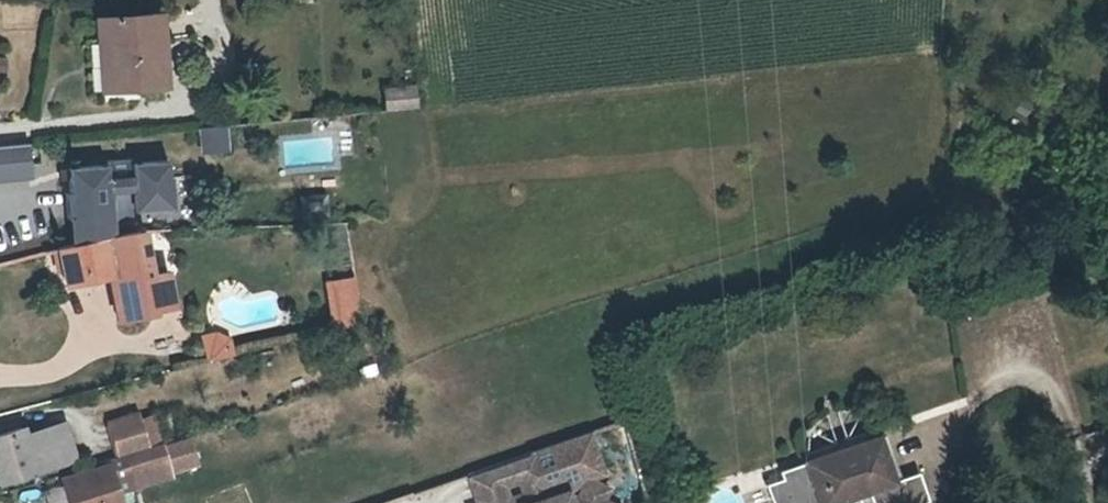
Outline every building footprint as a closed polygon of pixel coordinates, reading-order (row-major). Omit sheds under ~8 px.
[(164,10),(95,15),(100,90),(169,86),(164,10)] [(409,89),(374,93),(377,114),(410,111),(409,89)] [(224,129),(200,131),(203,157),(227,155),(224,129)] [(0,145),(0,179),(32,177),(29,143),(0,145)] [(105,166),(67,170),(70,195),(66,195),(68,221),(72,221),(75,246),(113,236),(109,192),(134,189),(135,209),(172,206),(167,160),(132,164),(132,159),(105,162),(105,166)] [(300,217),(328,216),(327,193),(299,194),(300,217)] [(119,290),(112,292),(119,321),(153,313),(153,310),(175,305),(167,274),(145,279),(137,243),(134,232),(75,246),(58,250),(65,281),(114,270),(116,277),(119,290)] [(67,289),(116,277),(114,270),(65,281),(67,289)] [(328,284),(334,330),(360,323),(353,280),(328,284)] [(237,355),(233,340),(216,334),(205,336),(212,362),(231,356),(237,355)] [(111,421),(123,456),(150,446),(140,412),(111,421)] [(0,437),(0,477),(2,483),(78,460),(65,424),(43,431),(49,448),(31,453),(23,430),(0,437)] [(495,462),(506,493),(480,502),(621,502),(602,494),(607,482),(596,477),(607,475),(595,431),(529,450),(495,462)] [(900,475),(891,478),(878,434),(771,469),(774,477),(782,502),(838,502),(835,496),(858,490),(863,502),(875,502),(907,493),(900,475)] [(188,444),(166,452),(162,443),(150,446),(123,456),(135,494),(176,482),(172,473),(195,465),(188,444)] [(478,502),(480,502),(506,493),(495,462),(466,470),(478,502)] [(67,483),(73,502),(122,502),(110,468),(67,483)] [(910,472),(900,475),(907,493),(916,489),(910,472)] [(774,477),(757,483),(764,502),(782,502),(774,477)] [(919,500),(916,489),(907,493),(907,495),(884,502),(911,502),(919,500)] [(858,490),(835,496),(838,502),(863,502),(858,490)] [(907,493),(875,502),(884,502),(907,495),(907,493)]
